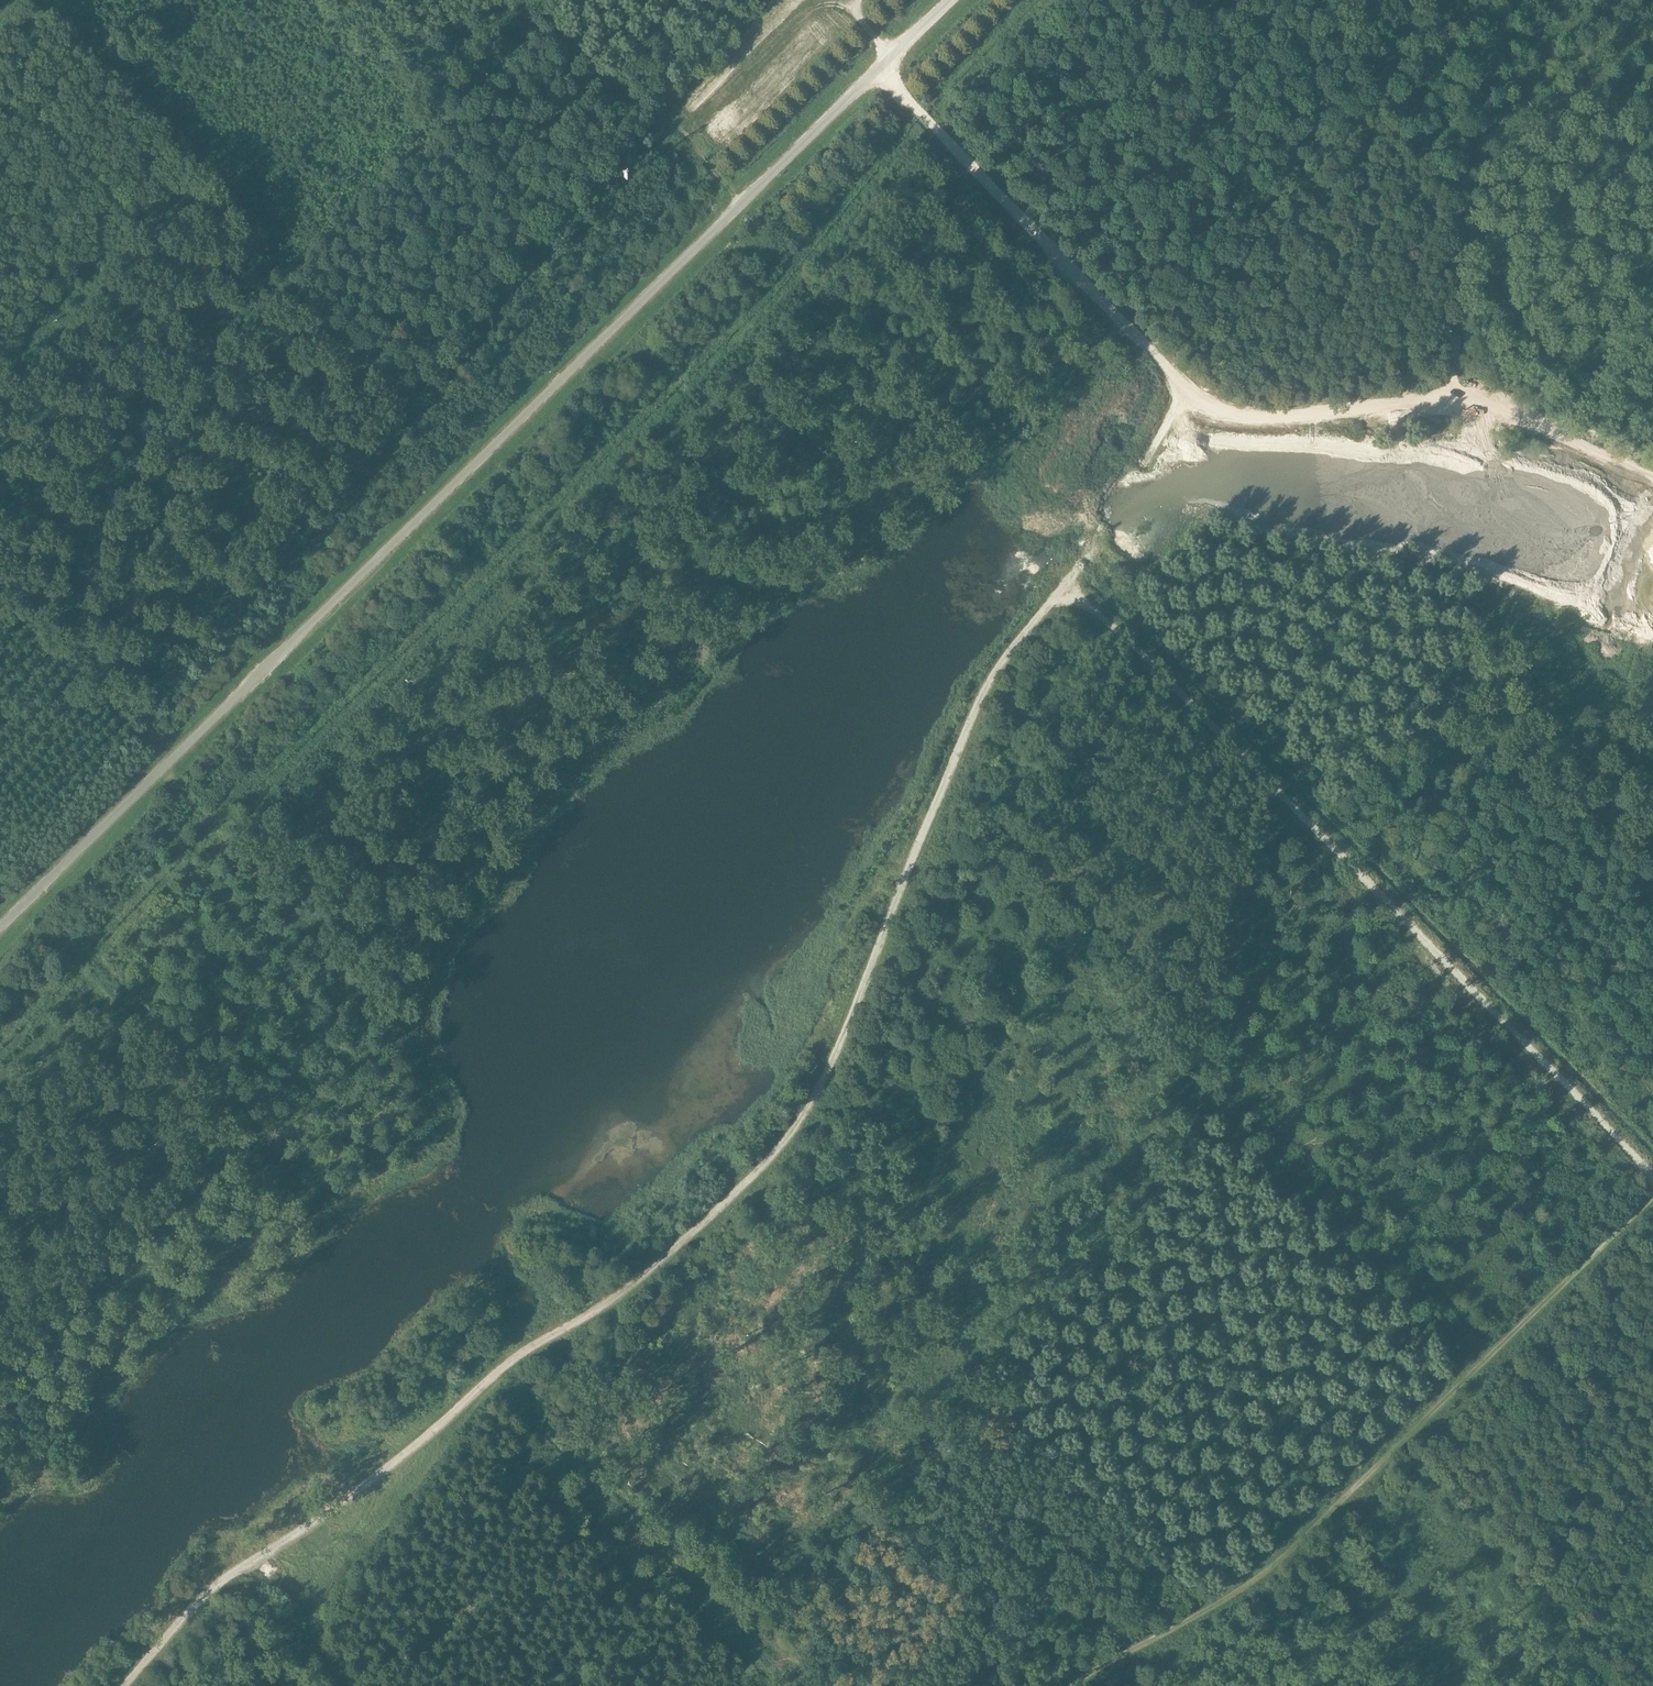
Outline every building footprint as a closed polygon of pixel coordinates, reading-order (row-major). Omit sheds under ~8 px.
[(654,1310),(653,1301),(645,1302),(645,1310),(654,1310)] [(1415,1330),(1409,1332),(1412,1340),(1418,1338),(1415,1330)] [(767,1650),(776,1646),(773,1636),(763,1639),(767,1650)]
